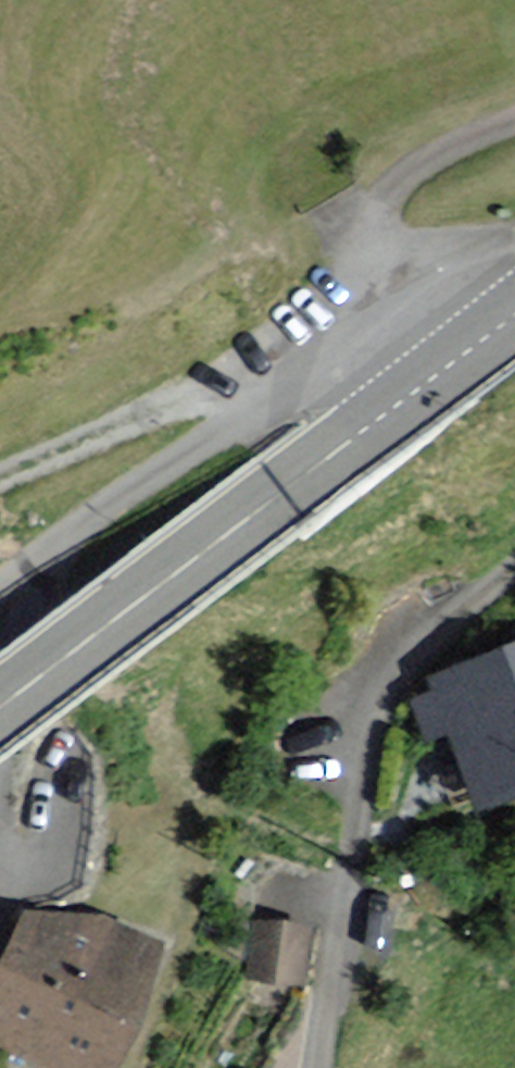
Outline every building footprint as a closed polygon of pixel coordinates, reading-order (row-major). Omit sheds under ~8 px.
[(438,677),(442,689),(417,698),(431,737),(451,730),(476,802),(514,788),(514,649),(438,677)] [(0,915),(0,1047),(53,1067),(115,1067),(171,937),(105,913),(25,910),(20,921),(0,915)] [(250,916),(253,974),(309,971),(306,913),(250,916)]
